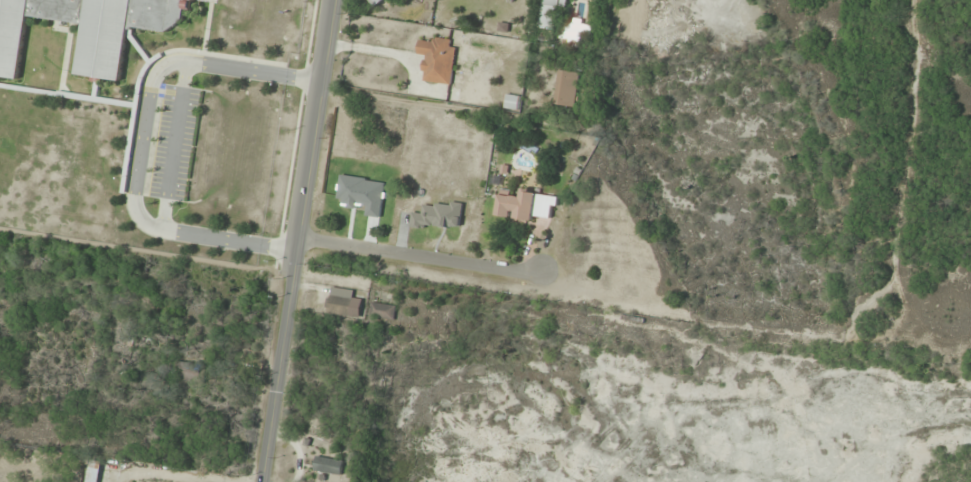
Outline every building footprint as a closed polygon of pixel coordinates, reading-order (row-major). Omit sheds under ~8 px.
[(1,81),(0,81),(0,0),(192,0),(191,10),(184,9),(183,20),(165,32),(129,27),(121,81),(104,79),(103,83),(91,81),(92,77),(75,75),(82,25),(28,17),(18,79),(2,76),(1,81)] [(374,8),(384,0),(367,0),(374,8)] [(540,28),(558,30),(560,9),(569,10),(570,0),(543,0),(540,28)] [(583,41),(583,34),(593,34),(593,23),(562,23),(562,41),(583,41)] [(452,85),(459,41),(431,37),(430,43),(419,42),(418,55),(427,56),(423,81),(452,85)] [(555,104),(575,108),(581,73),(561,70),(555,104)] [(506,108),(519,109),(520,96),(507,95),(506,108)] [(534,221),(538,191),(521,189),(520,197),(500,195),(498,216),(534,221)] [(355,291),(331,287),(327,313),(360,317),(363,300),(354,298),(355,291)] [(397,306),(373,302),(371,316),(394,320),(397,306)] [(344,460),(317,457),(315,472),(342,475),(344,460)]
